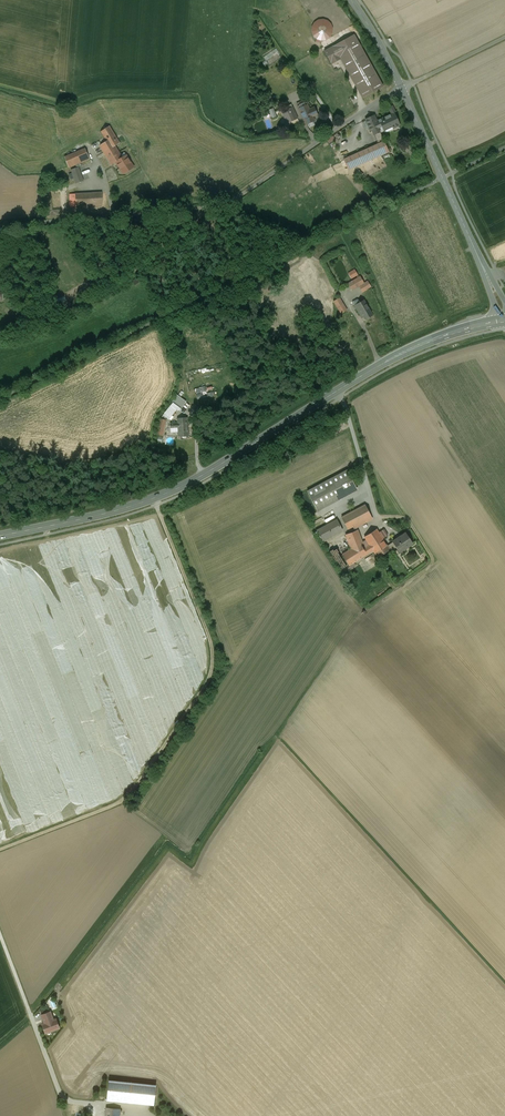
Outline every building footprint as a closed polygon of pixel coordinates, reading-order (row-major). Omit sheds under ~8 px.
[(311,26),(321,43),(337,33),(327,16),(311,26)] [(354,35),(325,51),(332,62),(340,58),(362,98),(383,86),(354,35)] [(264,55),(267,60),(280,52),(277,48),(264,55)] [(307,105),(298,109),(306,124),(314,120),(313,117),(317,115),(313,107),(309,109),(307,105)] [(289,113),(287,113),(291,121),(297,118),(294,110),(289,113)] [(394,112),(378,119),(382,126),(383,130),(392,126),(393,128),(400,125),(394,112)] [(374,115),(366,119),(371,131),(382,126),(378,119),(376,120),(374,115)] [(109,126),(101,131),(107,141),(111,138),(115,145),(119,143),(109,126)] [(374,133),(378,143),(384,141),(379,130),(374,133)] [(126,155),(122,157),(115,145),(111,138),(107,141),(101,145),(100,143),(99,144),(100,145),(99,146),(111,165),(116,161),(123,173),(127,170),(129,170),(132,168),(132,167),(133,166),(126,155)] [(378,143),(344,159),(349,170),(389,152),(384,141),(378,143)] [(85,148),(65,157),(69,167),(89,159),(85,148)] [(78,167),(71,170),(76,183),(83,180),(78,167)] [(97,192),(70,194),(71,207),(98,205),(97,192)] [(355,269),(348,273),(352,279),(358,275),(355,269)] [(360,276),(348,283),(352,290),(364,283),(360,276)] [(368,281),(359,286),(363,293),(372,288),(368,281)] [(341,298),(333,302),(340,314),(347,310),(346,307),(347,306),(346,304),(344,304),(341,298)] [(363,300),(354,305),(360,316),(362,315),(364,318),(371,314),(363,300)] [(61,301),(54,304),(58,314),(65,311),(61,301)] [(171,419),(179,408),(181,410),(188,401),(180,394),(164,414),(171,419)] [(187,417),(177,418),(178,422),(170,422),(171,431),(178,431),(179,437),(188,436),(187,417)] [(166,420),(160,419),(157,434),(163,436),(166,420)] [(347,470),(307,491),(318,511),(358,490),(347,470)] [(365,505),(341,517),(347,529),(352,526),(353,528),(372,519),(365,505)] [(336,519),(316,530),(322,541),(342,530),(336,519)] [(351,549),(342,555),(350,566),(373,551),(378,557),(389,550),(390,550),(387,546),(382,538),(388,534),(384,528),(379,532),(377,529),(364,536),(369,545),(364,548),(358,530),(346,534),(351,549)] [(405,534),(387,546),(390,550),(389,550),(390,552),(396,548),(399,552),(412,543),(405,534)] [(51,1021),(53,1020),(50,1012),(41,1015),(45,1023),(46,1021),(51,1019),(51,1021)] [(45,1023),(42,1024),(45,1033),(58,1028),(55,1020),(53,1020),(51,1021),(51,1019),(46,1021),(45,1023)] [(156,1085),(109,1080),(107,1099),(154,1104),(156,1085)] [(106,1107),(105,1115),(119,1115),(120,1109),(106,1107)]
